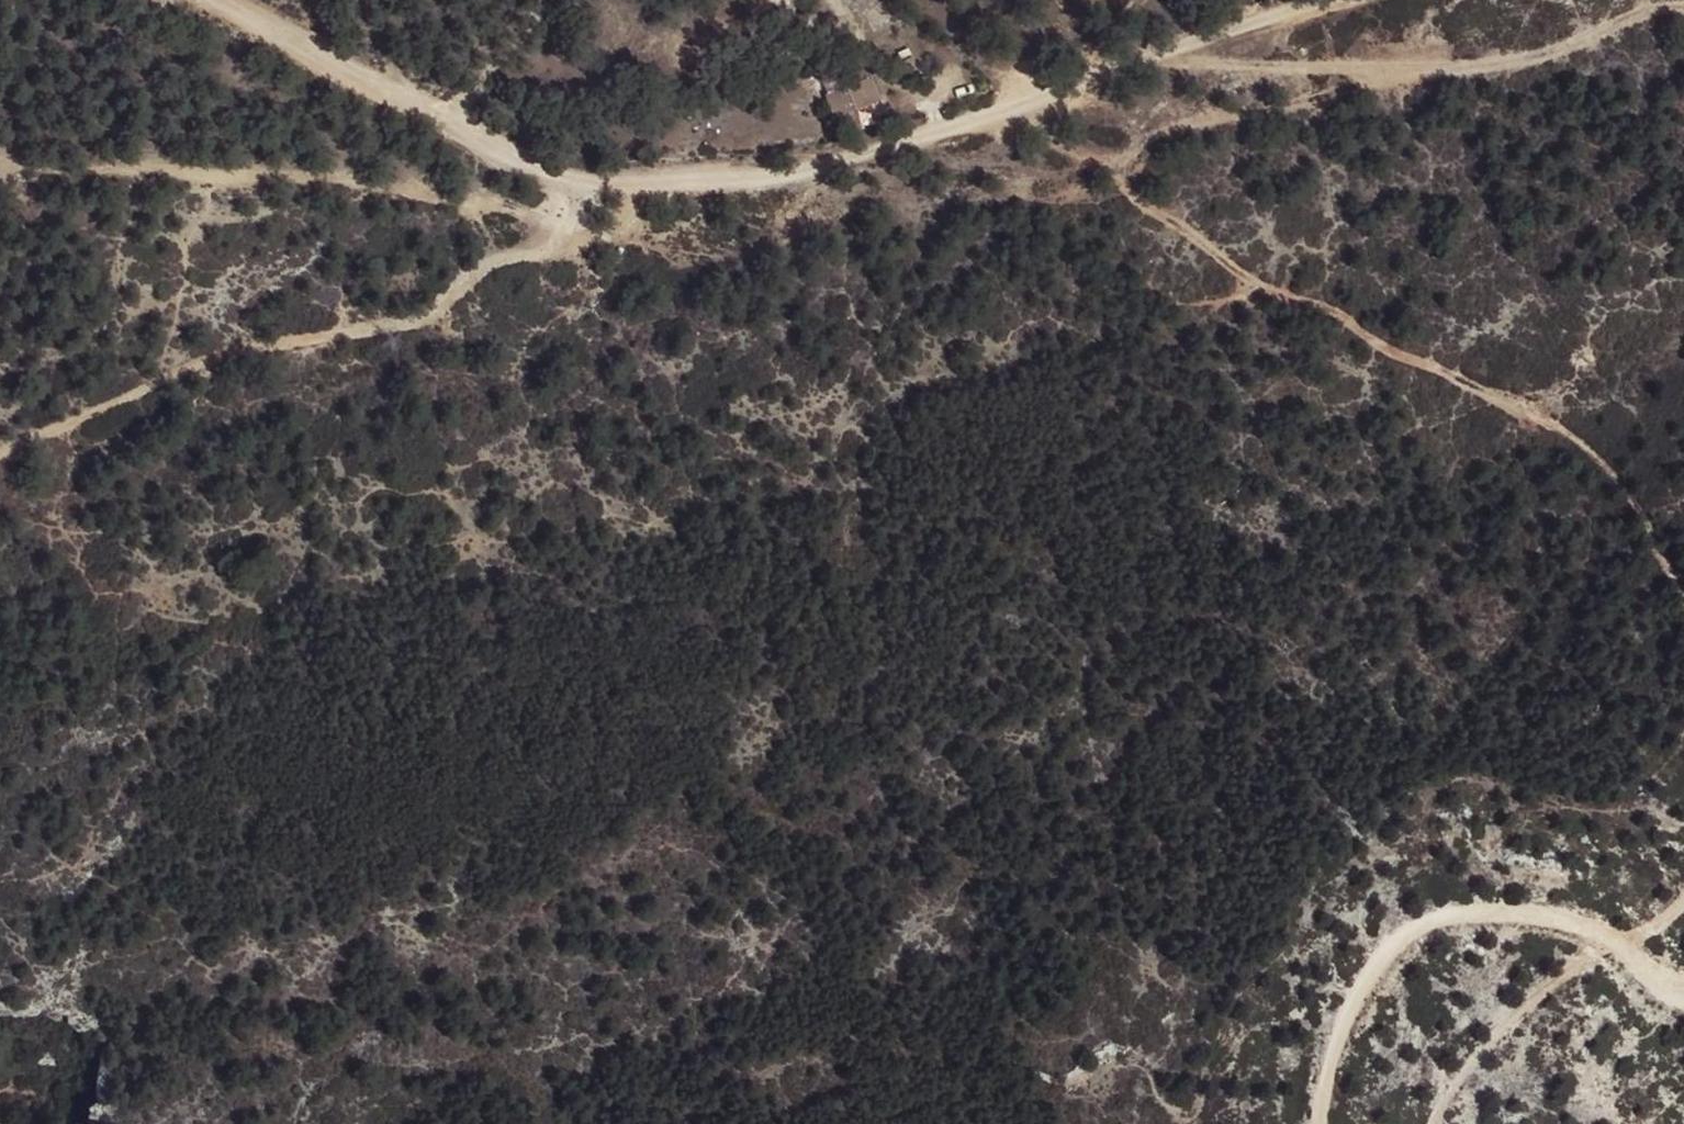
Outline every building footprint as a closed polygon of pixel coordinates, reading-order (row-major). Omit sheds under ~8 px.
[(877,99),(866,73),(825,92),(836,118),(877,99)]
